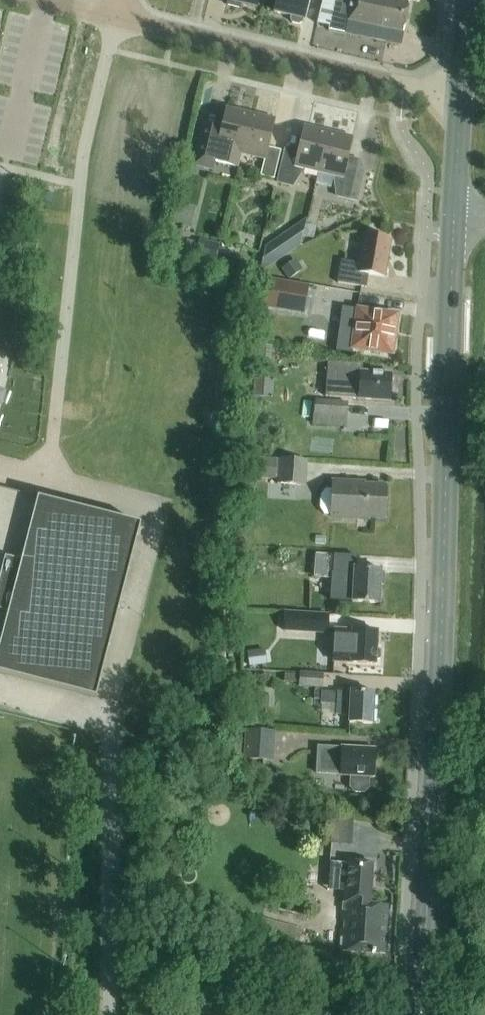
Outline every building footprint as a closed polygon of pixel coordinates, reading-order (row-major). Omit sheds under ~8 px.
[(291,17),(291,20),(293,23),(300,25),(303,23),(304,20),(309,0),(277,0),(274,13),(291,17)] [(329,28),(398,43),(400,32),(402,32),(409,1),(404,0),(335,0),(329,28)] [(224,127),(206,123),(195,165),(214,170),(216,162),(238,167),(241,153),(242,153),(252,116),(228,110),(224,127)] [(265,159),(261,176),(274,180),(281,151),(269,148),(275,122),(252,116),(242,153),(265,159)] [(319,172),(328,134),(304,129),(298,156),(285,153),(278,183),(291,186),(296,166),(319,172)] [(352,140),(328,134),(319,172),(342,177),(337,197),(356,202),(364,170),(346,166),(352,140)] [(53,206),(55,195),(47,193),(45,204),(53,206)] [(296,247),(286,232),(265,247),(260,269),(274,260),(275,261),(296,247)] [(341,259),(340,269),(339,269),(336,282),(365,286),(367,274),(383,277),(389,239),(363,234),(359,262),(341,259)] [(215,261),(219,243),(199,239),(195,256),(215,261)] [(293,260),(281,269),(288,279),(300,271),(293,260)] [(307,287),(269,280),(265,307),(303,313),(307,287)] [(343,307),(336,351),(352,353),(353,347),(392,353),(398,315),(359,309),(343,307)] [(327,361),(325,396),(359,398),(389,400),(391,374),(360,372),(361,363),(327,361)] [(348,402),(314,400),(314,414),(347,416),(348,402)] [(277,483),(306,485),(307,459),(279,458),(277,483)] [(324,514),(332,515),(332,517),(357,518),(358,516),(383,517),(385,486),(356,484),(356,483),(333,481),(333,489),(326,488),(320,496),(320,508),(324,514)] [(95,698),(140,524),(0,488),(0,674),(95,698)] [(379,604),(380,584),(383,584),(383,572),(380,572),(380,568),(356,568),(357,556),(315,555),(315,571),(335,571),(334,593),(353,593),(353,603),(379,604)] [(328,615),(284,612),(283,630),(327,633),(328,615)] [(334,662),(351,662),(351,663),(377,664),(377,658),(380,657),(380,651),(377,650),(378,633),(335,631),(334,662)] [(248,665),(261,663),(259,650),(246,651),(248,665)] [(323,687),(323,673),(300,671),(299,686),(323,687)] [(372,724),(374,693),(350,692),(337,691),(337,692),(322,691),(321,704),(339,705),(338,714),(350,714),(349,723),(372,724)] [(245,729),(244,760),(273,761),(275,731),(245,729)] [(319,746),(317,773),(350,774),(350,786),(354,791),(364,792),(369,787),(370,775),(374,776),(375,749),(319,746)] [(386,953),(390,905),(371,904),(373,865),(348,863),(345,910),(342,910),(341,921),(346,922),(345,929),(341,929),(339,950),(386,953)] [(299,952),(304,929),(255,916),(249,939),(299,952)]
